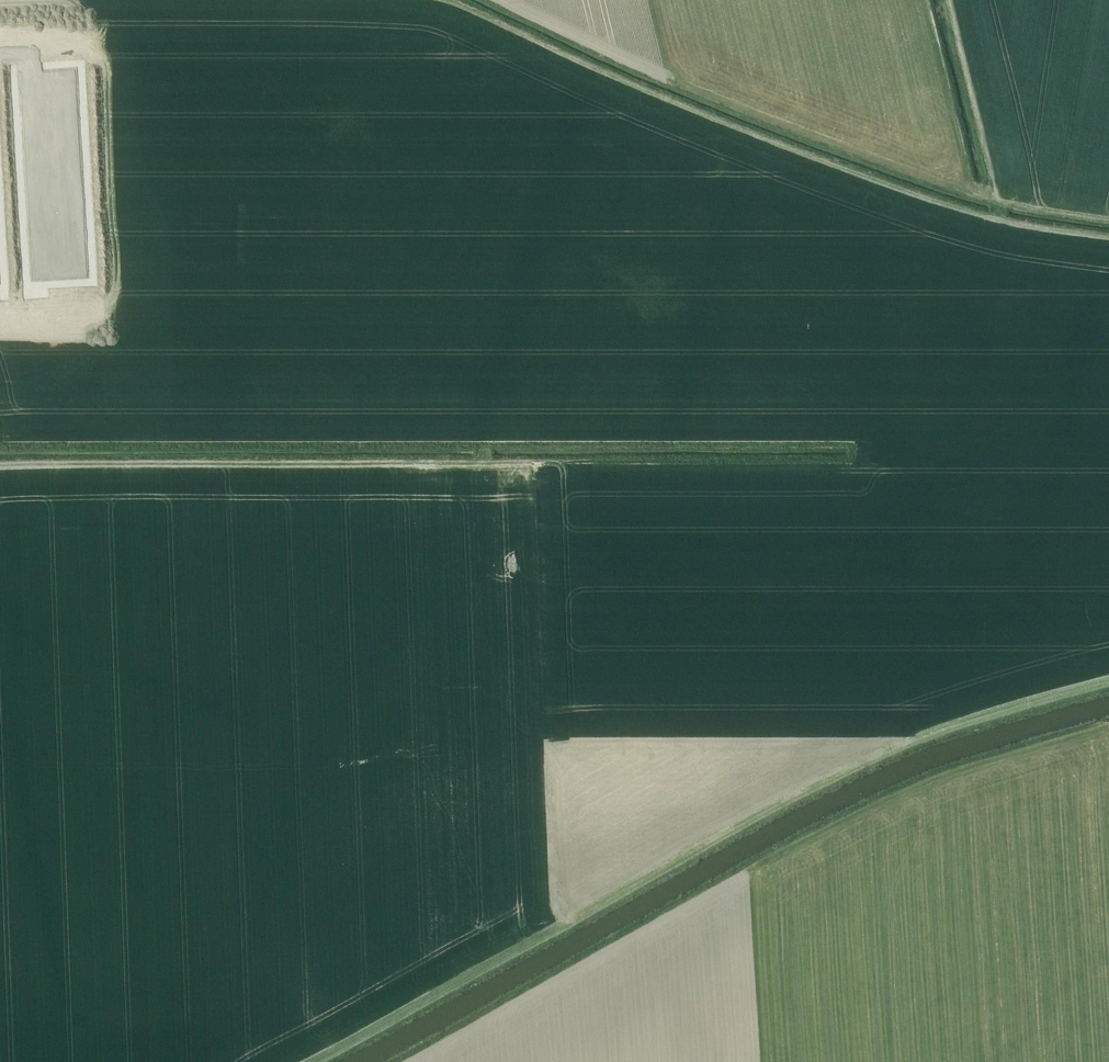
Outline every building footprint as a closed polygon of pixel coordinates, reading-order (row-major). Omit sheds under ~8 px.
[(81,65),(14,68),(27,296),(45,295),(44,285),(92,283),(81,65)]
